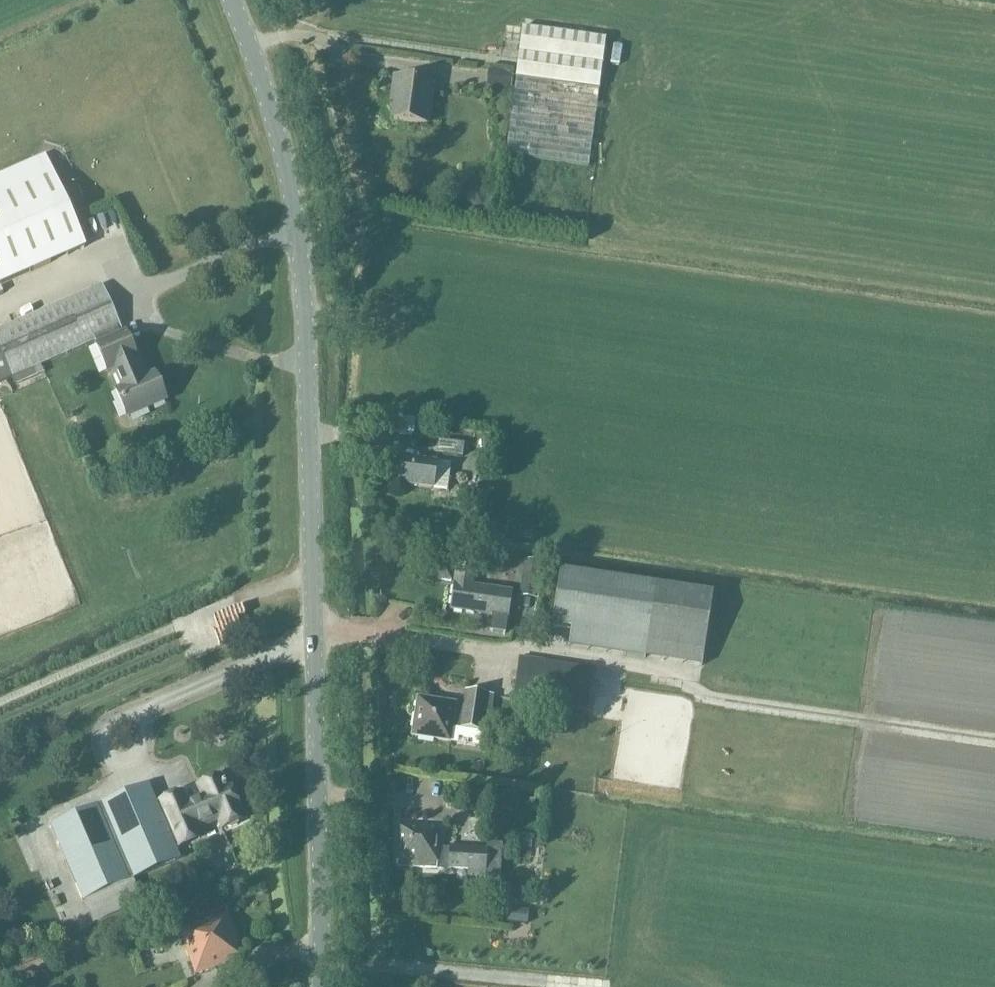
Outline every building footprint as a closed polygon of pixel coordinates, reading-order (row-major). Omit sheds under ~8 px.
[(523,27),(506,155),(590,166),(607,38),(523,27)] [(392,120),(428,125),(434,83),(395,77),(392,95),(396,96),(392,120)] [(86,247),(46,155),(0,175),(0,284),(86,247)] [(490,201),(471,208),(475,218),(494,210),(490,201)] [(96,344),(124,332),(103,284),(0,328),(0,383),(13,378),(96,344)] [(144,378),(124,332),(96,344),(107,370),(114,367),(123,387),(116,390),(128,416),(166,399),(155,373),(144,378)] [(438,439),(436,452),(460,455),(462,445),(462,443),(438,439)] [(401,455),(397,482),(431,487),(433,474),(459,477),(462,455),(460,455),(436,452),(418,449),(417,458),(401,455)] [(452,577),(456,578),(457,568),(453,567),(454,563),(436,560),(435,564),(436,564),(434,573),(439,579),(451,581),(452,577)] [(525,561),(520,593),(536,595),(541,563),(525,561)] [(457,566),(457,568),(456,578),(451,609),(492,616),(490,631),(505,634),(511,592),(472,586),(474,568),(457,566)] [(560,571),(552,625),(571,628),(647,640),(655,586),(560,571)] [(514,698),(587,709),(593,669),(520,658),(514,698)] [(456,704),(418,698),(412,736),(450,742),(452,727),(460,728),(460,729),(482,732),(487,694),(465,691),(463,709),(455,708),(456,704)] [(160,810),(172,838),(176,837),(180,846),(200,838),(196,829),(219,819),(223,828),(228,826),(232,827),(238,825),(239,821),(244,819),(239,808),(240,808),(238,802),(239,799),(237,793),(233,791),(231,786),(226,788),(225,784),(223,784),(220,776),(199,785),(203,795),(184,803),(183,800),(180,793),(161,802),(164,809),(160,810)] [(160,810),(149,785),(52,827),(84,902),(181,859),(172,838),(160,810)] [(398,825),(396,866),(468,870),(468,876),(484,877),(486,849),(449,847),(449,848),(438,847),(439,832),(427,831),(427,827),(398,825)] [(193,907),(174,913),(179,925),(196,975),(240,959),(236,946),(239,945),(226,909),(197,919),(193,907)] [(532,909),(510,907),(509,919),(531,922),(532,909)]
